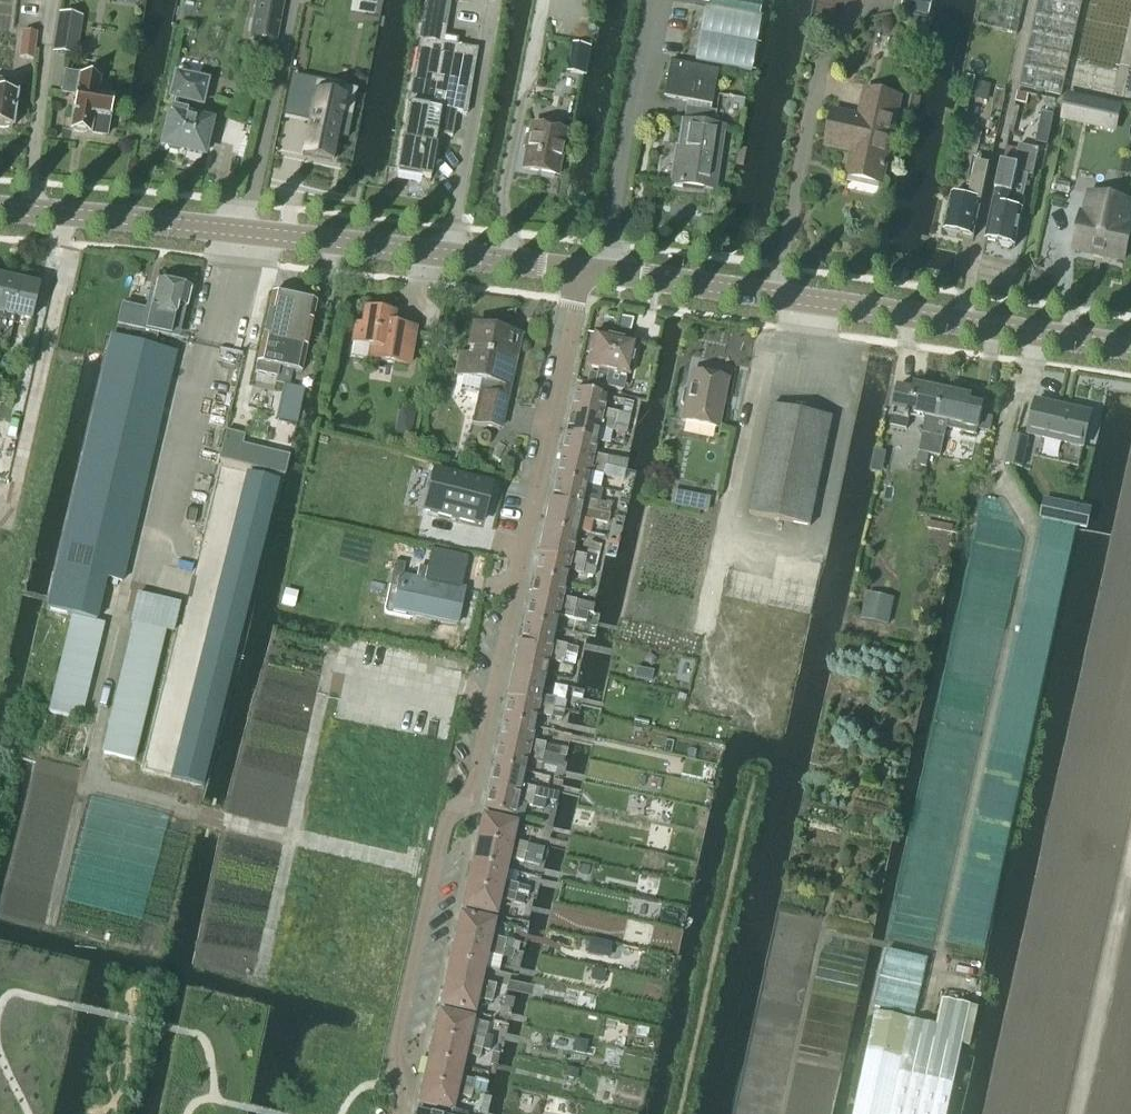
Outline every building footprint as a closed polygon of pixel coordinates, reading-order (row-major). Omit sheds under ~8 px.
[(250,39),(275,43),(283,0),(257,0),(254,15),(268,17),(263,40),(250,37),(250,39)] [(695,61),(752,71),(762,17),(760,16),(763,0),(681,0),(680,2),(705,7),(695,61)] [(901,10),(928,17),(932,0),(904,0),(901,10)] [(977,26),(1017,35),(1024,0),(983,0),(977,26)] [(1062,97),(1084,0),(1039,0),(1019,87),(1062,97)] [(401,142),(396,174),(429,180),(433,158),(436,159),(440,136),(451,138),(456,114),(465,116),(476,50),(456,46),(457,40),(444,37),(448,10),(418,5),(415,23),(421,25),(407,106),(409,107),(402,142),(401,142)] [(74,18),(59,15),(53,53),(67,55),(74,18)] [(23,32),(19,59),(32,61),(36,34),(23,32)] [(897,60),(920,65),(924,44),(902,40),(897,60)] [(663,97),(689,102),(710,106),(716,72),(669,63),(663,97)] [(74,132),(76,134),(82,134),(85,133),(105,137),(110,102),(95,99),(98,80),(64,75),(61,94),(75,97),(69,131),(74,132)] [(183,118),(186,102),(200,105),(204,88),(200,81),(174,75),(169,98),(174,100),(163,146),(166,147),(169,152),(177,153),(181,151),(201,155),(208,124),(183,118)] [(292,78),(285,112),(309,117),(301,156),(331,163),(336,137),(346,139),(351,118),(341,116),(344,103),(316,97),(319,84),(292,78)] [(961,93),(958,107),(968,109),(974,80),(967,78),(964,94),(961,93)] [(0,129),(5,129),(8,128),(13,129),(17,95),(13,94),(14,82),(0,80),(0,129)] [(977,83),(974,99),(988,102),(991,86),(977,83)] [(826,146),(853,152),(847,178),(882,185),(901,99),(866,92),(860,118),(834,112),(826,146)] [(1018,100),(1017,104),(1027,106),(1028,102),(1029,98),(1019,96),(1018,100)] [(1067,106),(1064,118),(1065,118),(1114,129),(1119,109),(1068,98),(1067,106)] [(722,129),(712,128),(715,113),(685,108),(673,184),(712,190),(722,129)] [(566,134),(531,127),(522,170),(557,177),(566,134)] [(1000,244),(1002,247),(1010,249),(1013,247),(1016,247),(1024,211),(1026,202),(1010,198),(1015,173),(1033,177),(1039,150),(1020,146),(1015,166),(1002,164),(986,241),(1000,244)] [(1130,177),(1130,161),(1123,159),(1119,174),(1130,177)] [(977,165),(969,200),(951,196),(943,232),(947,233),(950,236),(956,237),(959,235),(974,238),(989,168),(977,165)] [(1074,250),(1124,260),(1130,228),(1130,226),(1127,225),(1130,206),(1130,204),(1121,201),(1090,195),(1086,216),(1081,215),(1074,250)] [(8,281),(0,279),(0,320),(8,281)] [(0,320),(0,342),(7,344),(13,318),(29,321),(37,288),(8,281),(0,320)] [(48,714),(42,740),(72,747),(79,721),(102,624),(93,622),(104,578),(121,582),(175,355),(155,350),(136,345),(140,331),(158,335),(165,337),(168,327),(171,328),(173,321),(182,324),(189,290),(157,282),(155,291),(150,290),(145,311),(122,306),(114,340),(110,339),(69,509),(46,610),(72,617),(60,664),(53,697),(48,714)] [(262,341),(255,373),(276,379),(279,368),(279,369),(295,302),(285,300),(283,296),(277,295),(274,297),(273,297),(262,341)] [(276,379),(275,383),(276,383),(288,386),(292,371),(302,374),(306,351),(316,307),(315,306),(314,303),(307,301),(304,304),(295,302),(279,369),(279,368),(276,379)] [(355,326),(352,345),(350,358),(398,366),(407,368),(414,330),(391,326),(393,315),(365,310),(362,327),(355,326)] [(619,315),(617,327),(627,329),(630,317),(619,315)] [(462,379),(460,391),(478,395),(472,425),(499,431),(515,355),(509,353),(512,336),(473,328),(467,357),(463,377),(462,379)] [(593,335),(586,368),(598,370),(597,376),(589,374),(587,384),(603,388),(614,340),(593,335)] [(614,340),(603,388),(612,390),(616,390),(622,392),(625,376),(628,377),(635,344),(614,340)] [(682,422),(716,429),(726,380),(692,373),(689,389),(686,389),(683,391),(680,403),(682,406),(685,407),(682,422)] [(899,388),(891,427),(907,431),(911,414),(925,417),(919,453),(916,466),(927,468),(930,455),(934,436),(938,420),(944,391),(916,385),(915,391),(899,388)] [(575,390),(570,413),(613,423),(615,413),(602,411),(605,397),(575,390)] [(944,391),(938,420),(965,426),(963,432),(977,435),(983,406),(971,404),(972,397),(944,391)] [(1037,401),(1029,435),(1084,447),(1092,414),(1037,401)] [(772,406),(750,515),(811,527),(833,418),(772,406)] [(570,413),(565,435),(596,442),(598,429),(611,432),(613,423),(570,413)] [(615,413),(613,423),(628,426),(630,417),(615,413)] [(412,416),(399,414),(396,435),(409,437),(412,416)] [(982,416),(978,431),(990,433),(993,418),(982,416)] [(613,423),(611,432),(626,435),(628,426),(613,423)] [(225,433),(219,460),(220,460),(284,476),(289,458),(240,446),(242,437),(225,433)] [(565,435),(560,458),(604,467),(606,458),(593,455),(596,442),(565,435)] [(934,436),(930,455),(940,457),(944,438),(934,436)] [(1007,465),(1023,469),(1029,440),(1013,437),(1007,465)] [(560,458),(555,480),(587,487),(590,474),(602,477),(604,467),(560,458)] [(606,458),(604,467),(624,472),(626,463),(606,458)] [(622,481),(624,472),(604,467),(602,477),(622,481)] [(434,473),(424,511),(480,525),(490,487),(434,473)] [(212,615),(171,779),(202,787),(234,657),(278,481),(247,474),(212,615)] [(549,502),(607,515),(609,506),(584,500),(587,487),(555,480),(550,502),(549,502)] [(693,497),(691,509),(706,512),(708,500),(693,497)] [(543,529),(542,533),(559,537),(561,529),(576,532),(577,532),(580,519),(592,522),(607,525),(609,516),(607,515),(549,502),(544,525),(543,529)] [(1063,504),(1059,522),(1078,527),(1082,508),(1063,504)] [(927,522),(926,527),(951,533),(953,527),(927,522)] [(539,549),(537,557),(538,557),(538,558),(583,567),(583,566),(585,558),(572,555),(575,540),(576,536),(576,532),(561,529),(559,537),(542,533),(539,549)] [(409,620),(411,616),(456,626),(463,593),(458,592),(466,560),(429,552),(425,570),(419,568),(416,582),(401,579),(404,565),(395,563),(389,588),(383,615),(409,620)] [(538,558),(534,579),(565,586),(565,585),(568,573),(581,576),(583,567),(538,558)] [(493,563),(492,570),(500,572),(501,564),(493,563)] [(583,566),(581,576),(591,578),(593,568),(583,566)] [(534,579),(529,601),(573,611),(575,602),(562,599),(565,586),(534,579)] [(284,592),(280,607),(292,610),(296,595),(284,592)] [(137,596),(131,622),(135,623),(164,630),(173,632),(179,606),(137,596)] [(529,601),(524,624),(555,631),(555,630),(558,618),(571,620),(573,611),(529,601)] [(592,615),(594,606),(575,602),(573,611),(588,615),(592,615)] [(866,606),(863,619),(888,625),(891,612),(866,606)] [(588,615),(573,611),(571,620),(586,624),(588,615)] [(134,624),(103,754),(133,762),(164,631),(164,630),(135,623),(134,624)] [(518,645),(518,646),(563,656),(565,647),(552,644),(555,631),(524,624),(519,645),(518,645)] [(518,646),(513,668),(529,672),(527,680),(543,683),(548,662),(561,665),(563,656),(518,646)] [(565,647),(563,656),(575,659),(576,657),(577,650),(565,647)] [(563,656),(561,665),(573,668),(575,659),(563,656)] [(513,668),(506,699),(563,711),(564,710),(565,703),(554,701),(554,700),(540,697),(543,683),(527,680),(529,672),(513,668)] [(636,670),(634,679),(652,683),(654,674),(636,670)] [(507,700),(503,722),(534,728),(534,727),(537,715),(550,718),(550,719),(561,721),(563,711),(506,699),(506,700),(507,700)] [(503,722),(498,744),(542,753),(544,744),(531,741),(534,728),(503,722)] [(498,744),(493,766),(524,773),(524,772),(527,760),(540,763),(562,767),(562,768),(564,758),(560,757),(542,753),(498,744)] [(493,766),(488,789),(545,801),(545,800),(547,792),(534,789),(521,786),(524,773),(493,766)] [(488,789),(483,812),(514,818),(517,804),(530,807),(530,808),(543,811),(545,801),(488,789)] [(482,818),(477,842),(510,849),(509,852),(524,855),(540,859),(542,850),(535,848),(511,842),(515,826),(482,818)] [(477,842),(472,865),(504,872),(505,870),(507,860),(538,867),(540,859),(524,855),(509,852),(510,849),(477,842)] [(472,865),(467,886),(500,894),(500,892),(523,897),(527,898),(527,896),(529,889),(502,883),(504,872),(472,865)] [(467,886),(461,910),(495,916),(497,905),(498,902),(521,907),(523,897),(500,892),(500,894),(467,886)] [(460,916),(455,939),(503,949),(505,941),(490,938),(490,936),(493,924),(460,916)] [(455,939),(450,961),(483,969),(486,957),(501,961),(501,958),(503,949),(455,939)] [(590,941),(588,954),(597,956),(599,943),(590,941)] [(888,950),(874,1007),(915,1016),(928,959),(888,950)] [(450,961),(445,984),(506,997),(508,986),(496,984),(495,987),(480,983),(480,980),(483,969),(450,961)] [(593,969),(590,982),(603,984),(606,972),(593,969)] [(445,984),(440,1007),(473,1015),(476,1002),(491,1005),(493,996),(501,998),(505,999),(506,997),(445,984)] [(891,1113),(947,1113),(961,1045),(970,1046),(978,1007),(942,1000),(936,1025),(915,1021),(911,1020),(891,1113)] [(438,1013),(433,1037),(466,1044),(466,1046),(481,1049),(489,1051),(492,1039),(484,1037),(483,1041),(468,1038),(471,1020),(438,1013)] [(854,1113),(891,1113),(911,1020),(875,1013),(854,1113)] [(433,1037),(428,1059),(461,1067),(464,1055),(479,1059),(481,1050),(488,1052),(489,1051),(481,1049),(466,1046),(466,1044),(433,1037)] [(575,1040),(573,1048),(576,1053),(585,1055),(587,1043),(575,1040)] [(428,1059),(423,1081),(472,1092),(474,1082),(459,1078),(461,1067),(428,1059)] [(560,1068),(558,1076),(570,1079),(572,1070),(560,1068)] [(475,1079),(473,1089),(484,1092),(486,1082),(475,1079)] [(472,1092),(423,1081),(418,1104),(451,1112),(454,1100),(455,1095),(470,1099),(472,1092)] [(562,1113),(572,1113),(574,1103),(565,1101),(562,1113)]
